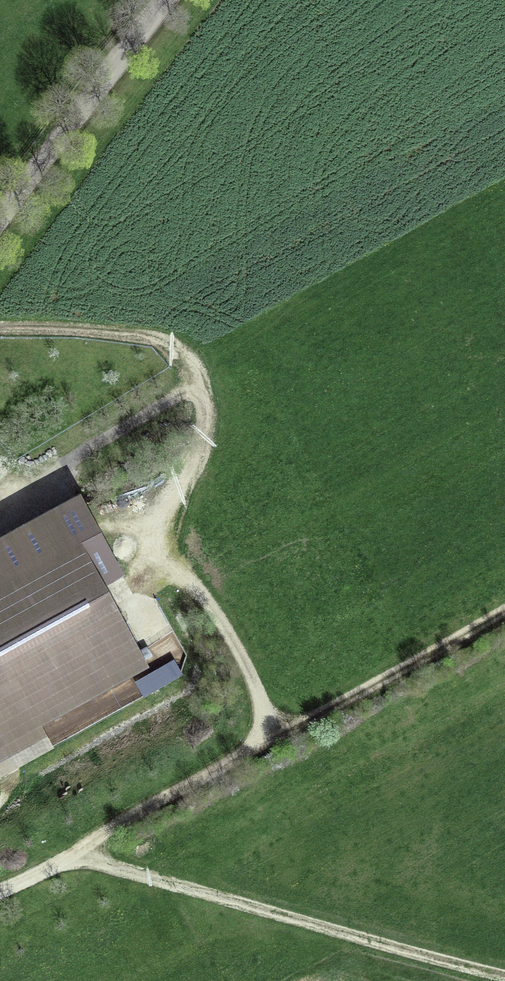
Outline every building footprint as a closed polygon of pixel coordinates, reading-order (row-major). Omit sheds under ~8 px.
[(144,667),(77,545),(99,533),(81,500),(0,545),(0,747),(144,667)]
